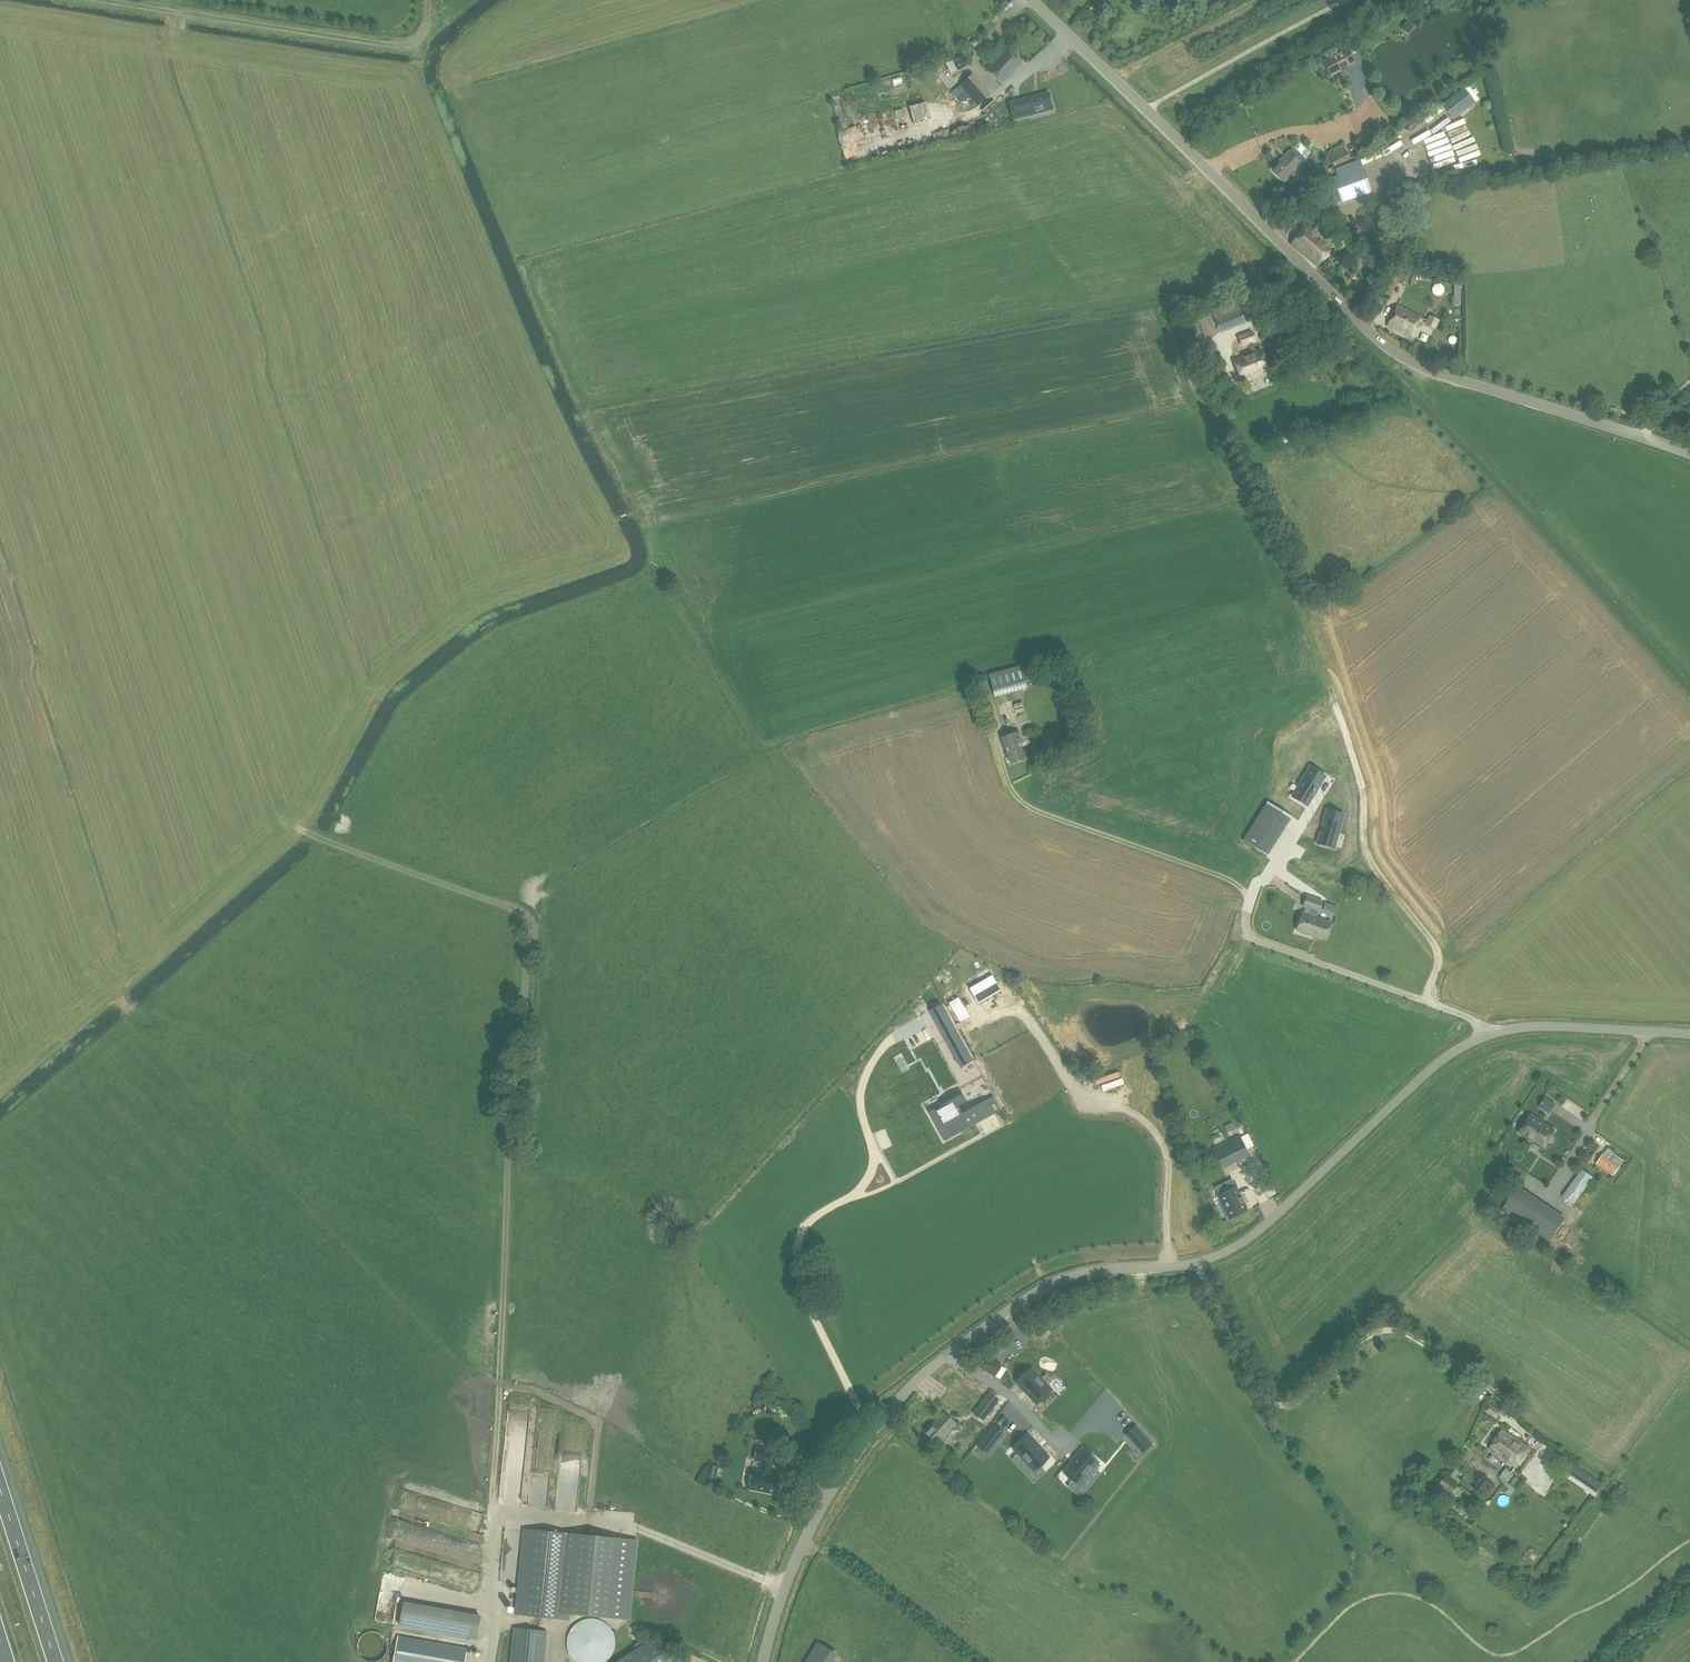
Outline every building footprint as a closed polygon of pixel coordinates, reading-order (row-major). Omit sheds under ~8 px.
[(1406,20),(1401,28),(1408,33),(1414,26),(1406,20)] [(1006,49),(987,70),(1003,85),(1022,63),(1006,49)] [(1323,62),(1331,76),(1354,63),(1346,49),(1323,62)] [(959,72),(971,66),(966,55),(954,61),(959,72)] [(972,74),(959,85),(977,107),(991,95),(972,74)] [(1474,103),(1463,89),(1442,106),(1453,120),(1474,103)] [(1022,101),(1021,99),(1009,103),(1013,119),(1026,116),(1024,111),(1030,109),(1031,115),(1053,109),(1048,92),(1027,98),(1027,100),(1022,101)] [(994,100),(982,111),(996,127),(1008,116),(994,100)] [(1305,159),(1294,147),(1271,169),(1284,182),(1291,174),(1305,159)] [(1346,151),(1330,159),(1334,167),(1350,159),(1346,151)] [(1363,167),(1333,177),(1342,203),(1371,192),(1363,167)] [(1333,205),(1327,189),(1313,194),(1318,210),(1333,205)] [(1317,266),(1333,247),(1307,225),(1291,244),(1317,266)] [(1349,239),(1340,238),(1339,249),(1348,250),(1349,239)] [(1237,301),(1212,311),(1220,331),(1245,321),(1237,301)] [(1397,305),(1387,326),(1410,336),(1420,316),(1397,305)] [(1430,315),(1425,324),(1436,329),(1441,320),(1430,315)] [(1200,321),(1187,326),(1195,348),(1209,343),(1200,321)] [(1253,341),(1249,332),(1238,337),(1241,346),(1253,341)] [(1250,345),(1253,353),(1234,360),(1242,381),(1269,370),(1261,350),(1257,351),(1254,343),(1250,345)] [(1277,521),(1285,517),(1279,507),(1272,511),(1277,521)] [(1021,665),(988,673),(994,696),(1027,688),(1021,665)] [(1018,732),(1002,738),(1011,763),(1024,758),(1018,742),(1021,741),(1018,732)] [(1310,767),(1292,796),(1307,806),(1325,776),(1310,767)] [(1320,832),(1317,843),(1334,848),(1344,814),(1327,809),(1322,825),(1323,825),(1321,833),(1320,832)] [(1322,902),(1306,896),(1303,906),(1308,908),(1306,914),(1302,913),(1296,930),(1301,931),(1300,933),(1307,935),(1308,934),(1312,935),(1313,934),(1325,939),(1331,923),(1315,917),(1318,911),(1319,911),(1322,902)] [(992,974),(969,988),(978,1004),(1001,990),(992,974)] [(961,1067),(972,1061),(950,1020),(938,1027),(961,1067)] [(955,1134),(969,1127),(975,1124),(974,1122),(997,1109),(991,1097),(962,1113),(958,1106),(967,1101),(962,1093),(928,1112),(937,1127),(949,1121),(951,1125),(950,1125),(955,1134)] [(1545,1097),(1539,1106),(1549,1113),(1555,1103),(1545,1097)] [(1532,1115),(1520,1133),(1533,1141),(1533,1142),(1533,1143),(1536,1139),(1544,1144),(1542,1148),(1543,1149),(1555,1130),(1532,1115)] [(1235,1128),(1232,1122),(1224,1126),(1227,1132),(1235,1128)] [(1239,1136),(1213,1149),(1222,1168),(1249,1156),(1239,1136)] [(1199,1159),(1190,1140),(1182,1144),(1191,1163),(1199,1159)] [(1602,1154),(1596,1163),(1613,1175),(1624,1160),(1612,1152),(1609,1157),(1603,1153),(1602,1154)] [(1562,1196),(1573,1204),(1574,1204),(1593,1177),(1582,1169),(1562,1196)] [(1241,1197),(1236,1187),(1218,1195),(1229,1218),(1247,1209),(1244,1202),(1243,1202),(1241,1197)] [(989,1358),(982,1369),(1000,1379),(1006,1369),(989,1358)] [(1036,1403),(1051,1390),(1047,1385),(1052,1380),(1046,1374),(1041,1379),(1031,1368),(1027,1372),(1025,1374),(1016,1382),(1036,1403)] [(979,1407),(987,1414),(999,1398),(990,1392),(979,1407)] [(1490,1403),(1484,1411),(1496,1419),(1502,1411),(1490,1403)] [(944,1413),(925,1433),(936,1444),(955,1423),(944,1413)] [(988,1455),(1005,1433),(994,1424),(977,1446),(988,1455)] [(1143,1452),(1152,1444),(1135,1426),(1126,1434),(1143,1452)] [(1502,1429),(1489,1449),(1517,1468),(1530,1448),(1502,1429)] [(1038,1466),(1040,1465),(1041,1463),(1049,1457),(1029,1435),(1022,1442),(1020,1443),(1018,1444),(1018,1445),(1014,1449),(1018,1453),(1030,1466),(1033,1470),(1038,1466)] [(774,1493),(778,1476),(768,1474),(773,1451),(757,1447),(754,1459),(762,1461),(760,1472),(752,1470),(748,1488),(774,1493)] [(1083,1480),(1094,1467),(1098,1462),(1093,1458),(1091,1457),(1090,1455),(1082,1449),(1063,1472),(1073,1480),(1075,1481),(1079,1485),(1083,1480)] [(710,1464),(707,1477),(717,1479),(719,1466),(710,1464)] [(1574,1467),(1567,1475),(1590,1491),(1596,1482),(1574,1467)] [(1508,1482),(1514,1486),(1519,1479),(1514,1475),(1508,1482)] [(1458,1485),(1446,1476),(1435,1490),(1443,1496),(1446,1491),(1451,1494),(1458,1485)] [(569,1612),(577,1534),(524,1529),(515,1614),(568,1619),(569,1612)] [(623,1539),(577,1534),(569,1612),(615,1617),(629,1618),(637,1540),(623,1539)] [(546,1632),(514,1628),(510,1661),(543,1661),(546,1632)] [(398,1636),(393,1661),(465,1661),(467,1648),(398,1636)] [(652,1640),(618,1661),(667,1661),(652,1640)] [(817,1641),(807,1657),(804,1661),(833,1661),(838,1654),(817,1641)]
